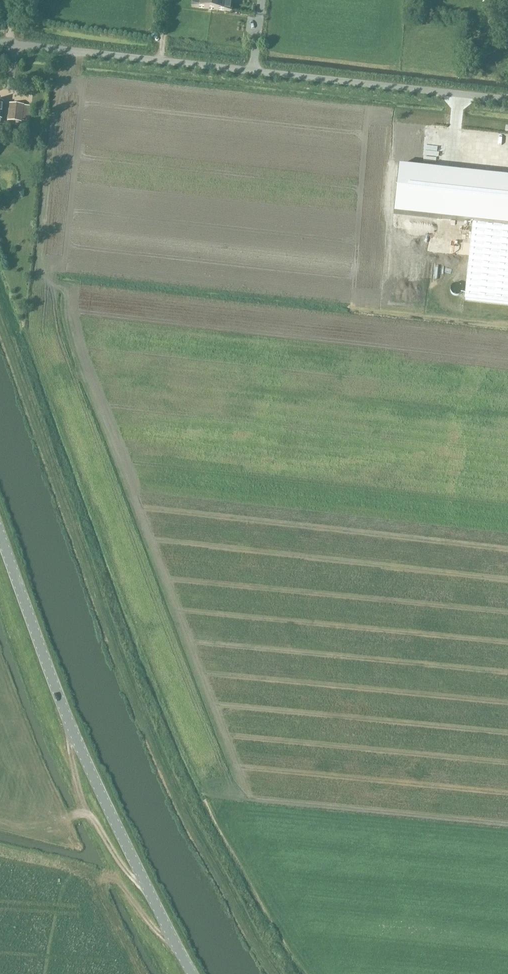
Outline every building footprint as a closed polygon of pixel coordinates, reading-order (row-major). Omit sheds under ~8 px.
[(192,7),(231,11),(233,0),(193,0),(192,7)] [(22,122),(24,108),(24,105),(9,104),(8,121),(22,123),(22,122)] [(394,215),(435,220),(472,223),(507,227),(507,178),(433,170),(399,167),(394,215)] [(507,227),(472,223),(464,300),(507,305),(507,227)]
